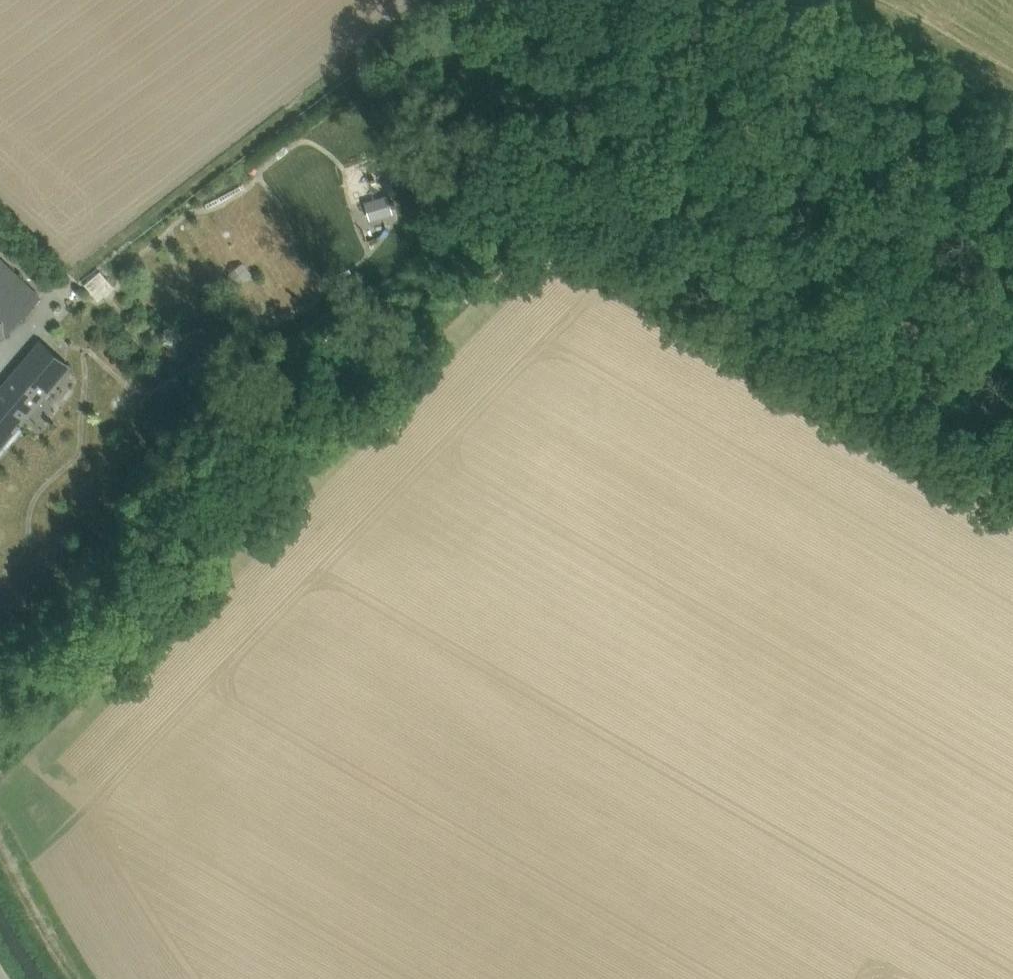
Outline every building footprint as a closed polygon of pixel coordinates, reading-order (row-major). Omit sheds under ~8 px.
[(371,198),(371,211),(386,211),(386,198),(371,198)] [(0,262),(0,325),(4,329),(37,297),(0,262)] [(96,269),(83,283),(97,297),(111,284),(96,269)] [(58,375),(32,353),(5,385),(31,407),(58,375)] [(58,375),(31,407),(43,418),(70,386),(58,375)] [(5,385),(0,391),(0,443),(31,407),(5,385)]
